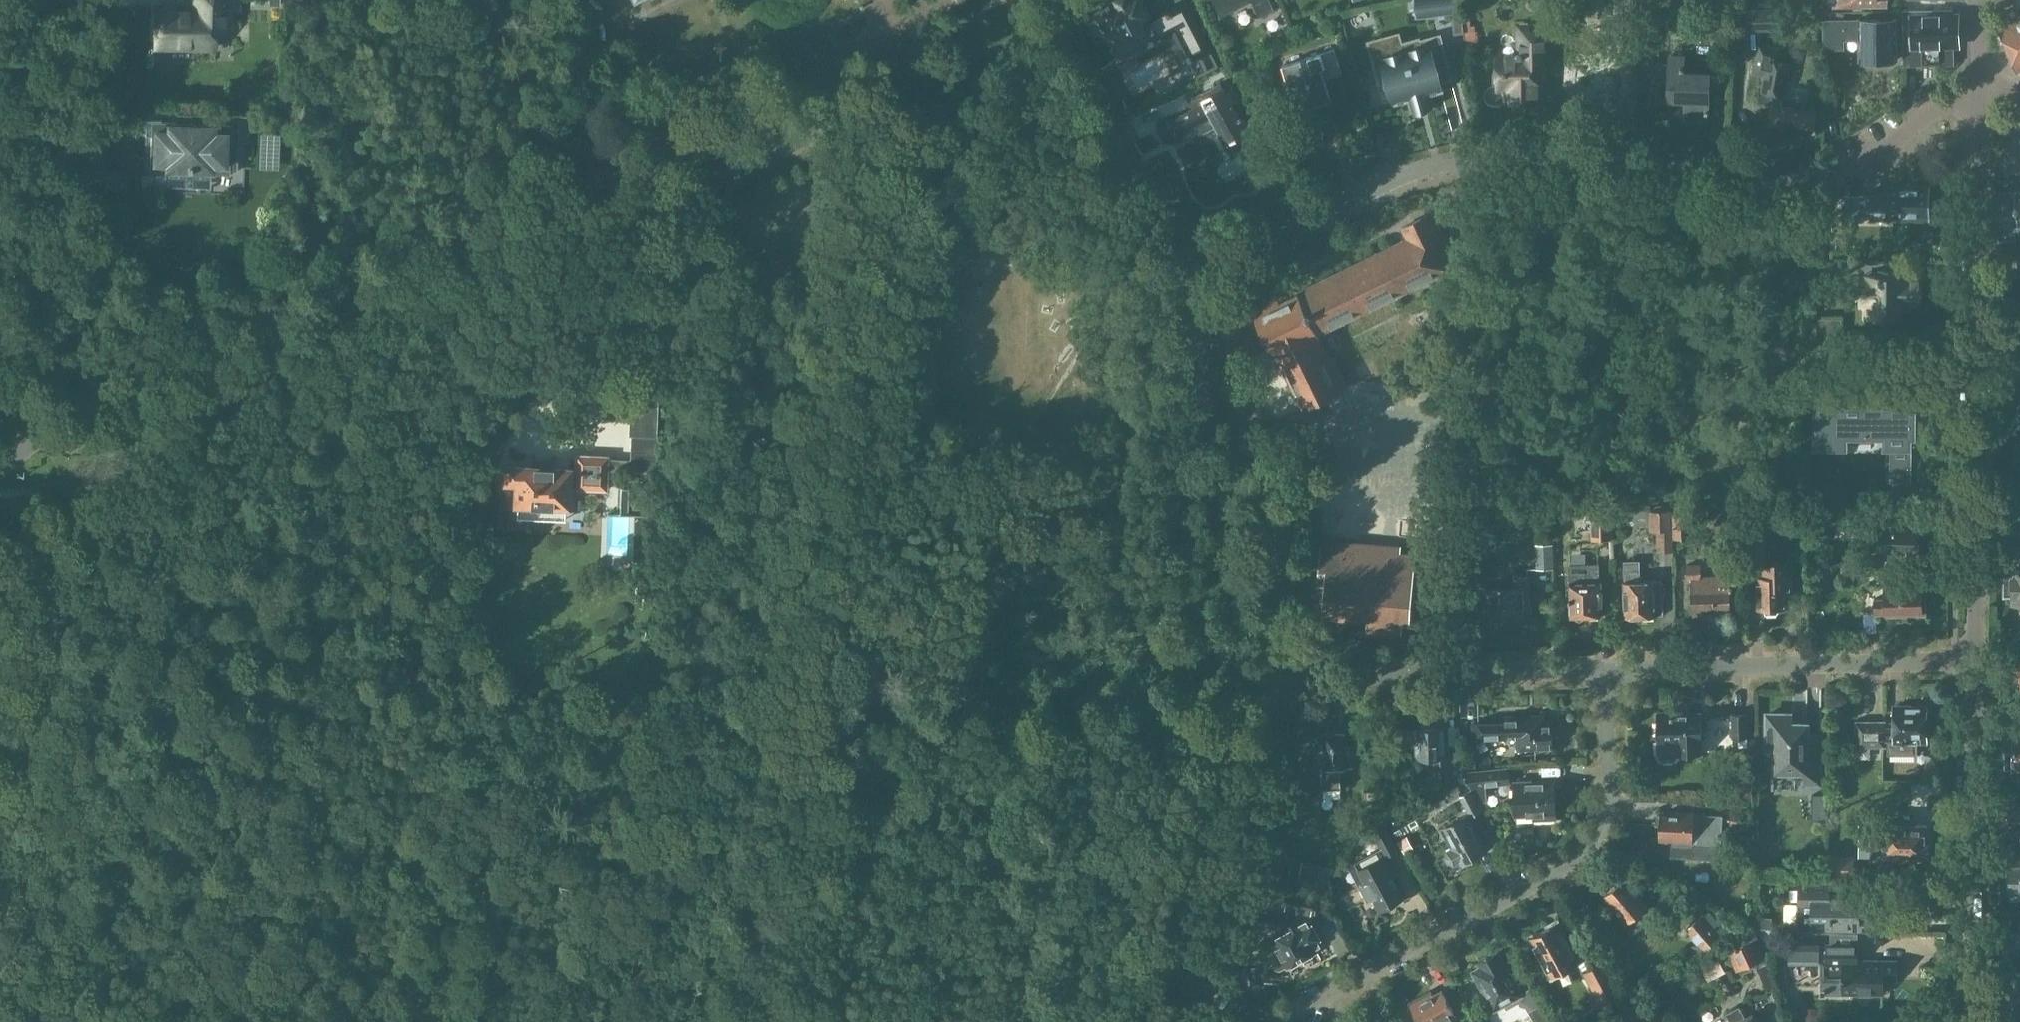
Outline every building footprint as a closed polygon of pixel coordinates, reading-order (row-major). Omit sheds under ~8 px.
[(215,48),(215,32),(228,32),(229,5),(236,5),(237,0),(195,0),(195,10),(157,9),(156,47),(215,48)] [(1099,17),(1121,60),(1175,32),(1190,62),(1200,57),(1208,72),(1219,67),(1186,2),(1151,20),(1140,0),(1118,0),(1101,8),(1103,11),(1100,13),(1101,15),(1099,17)] [(1221,17),(1252,2),(1260,17),(1275,10),(1271,0),(1214,0),(1221,17)] [(1419,18),(1458,12),(1456,0),(1417,0),(1419,18)] [(1889,0),(1823,0),(1823,5),(1833,5),(1833,9),(1853,9),(1853,11),(1863,11),(1863,8),(1889,8),(1889,0)] [(1780,10),(1748,12),(1749,30),(1760,29),(1781,28),(1780,10)] [(1942,47),(1946,47),(1946,48),(1947,49),(1948,49),(1949,49),(1950,49),(1950,48),(1951,48),(1951,47),(1954,47),(1959,47),(1959,42),(1960,41),(1958,40),(1958,22),(1959,21),(1959,20),(1959,15),(1953,15),(1953,10),(1903,11),(1903,19),(1904,67),(1905,67),(1904,66),(1943,65),(1942,47)] [(1462,17),(1452,18),(1454,33),(1464,32),(1462,17)] [(1824,21),(1824,49),(1844,49),(1844,41),(1860,40),(1860,61),(1896,61),(1896,20),(1824,21)] [(1998,30),(2009,55),(2017,74),(2019,73),(2019,20),(1998,30)] [(1728,28),(1728,41),(1740,41),(1740,28),(1728,28)] [(1517,57),(1498,58),(1499,88),(1506,88),(1506,102),(1539,102),(1538,58),(1545,58),(1545,29),(1538,29),(1538,32),(1529,32),(1529,29),(1522,29),(1522,54),(1517,54),(1517,57)] [(1760,29),(1749,30),(1750,53),(1756,54),(1752,75),(1764,77),(1761,93),(1759,103),(1770,105),(1766,129),(1785,133),(1786,126),(1815,131),(1818,113),(1783,106),(1785,98),(1789,78),(1792,64),(1784,62),(1780,61),(1782,49),(1761,45),(1760,29)] [(1419,40),(1400,45),(1401,47),(1382,52),(1396,103),(1409,100),(1413,111),(1432,106),(1429,94),(1442,91),(1440,82),(1451,79),(1440,36),(1419,42),(1419,40)] [(1604,91),(1617,92),(1618,48),(1597,48),(1597,46),(1592,46),(1592,48),(1570,47),(1569,90),(1583,91),(1582,102),(1603,103),(1604,91)] [(1335,50),(1284,66),(1293,96),(1310,91),(1314,107),(1332,101),(1325,80),(1342,74),(1335,50)] [(1685,56),(1670,56),(1669,103),(1686,103),(1685,122),(1709,123),(1710,73),(1685,73),(1685,56)] [(1195,110),(1160,129),(1167,142),(1199,125),(1209,119),(1213,117),(1218,126),(1229,146),(1249,135),(1252,133),(1227,88),(1226,89),(1223,84),(1190,101),(1195,110)] [(150,172),(230,175),(230,170),(237,170),(238,130),(232,130),(232,125),(152,122),(150,172)] [(1871,196),(1870,219),(1890,220),(1890,222),(1918,223),(1919,219),(1930,219),(1931,211),(1936,211),(1937,194),(1931,194),(1931,187),(1916,186),(1892,186),(1890,186),(1871,186),(1871,196)] [(1999,242),(2019,240),(2019,191),(1994,194),(1999,242)] [(1845,219),(1870,219),(1871,196),(1845,195),(1845,219)] [(1348,388),(1348,387),(1335,358),(1332,359),(1321,336),(1460,268),(1433,213),(1402,228),(1408,240),(1280,302),(1280,303),(1255,315),(1275,356),(1277,355),(1303,410),(1348,388)] [(1910,272),(1880,272),(1880,277),(1866,277),(1865,288),(1860,288),(1860,306),(1865,306),(1865,319),(1889,319),(1889,307),(1910,307),(1910,306),(1921,306),(1921,283),(1910,283),(1910,272)] [(2019,277),(2019,275),(2011,276),(2016,307),(2019,306),(2019,276),(2019,277)] [(1817,389),(1816,448),(1844,448),(1845,437),(1886,438),(1886,449),(1889,449),(1908,449),(1909,438),(1913,438),(1913,397),(1856,396),(1856,389),(1855,389),(1834,389),(1817,389)] [(631,400),(629,436),(631,436),(655,437),(656,437),(658,401),(631,400)] [(561,507),(566,507),(567,507),(568,489),(606,491),(607,457),(576,456),(575,472),(569,471),(569,470),(552,469),(533,468),(506,467),(505,483),(516,483),(515,504),(516,504),(521,505),(521,509),(536,510),(536,505),(547,506),(546,510),(561,511),(561,507)] [(629,472),(629,480),(652,481),(653,473),(629,472)] [(621,489),(620,515),(628,515),(655,516),(655,495),(629,494),(629,489),(621,489)] [(1612,541),(1612,503),(1590,504),(1591,542),(1612,541)] [(1673,551),(1672,512),(1649,512),(1650,532),(1657,532),(1657,551),(1673,551)] [(1691,539),(1690,516),(1674,516),(1674,539),(1691,539)] [(1767,557),(1766,516),(1747,517),(1748,557),(1767,557)] [(1880,521),(1880,538),(1880,555),(1919,555),(1919,521),(1880,521)] [(1367,620),(1366,635),(1402,637),(1403,623),(1424,624),(1426,595),(1412,594),(1415,553),(1401,552),(1401,544),(1323,539),(1319,585),(1326,585),(1324,617),(1367,620)] [(1536,543),(1536,568),(1554,568),(1553,543),(1536,543)] [(1624,562),(1625,582),(1626,618),(1656,617),(1656,616),(1664,616),(1663,581),(1640,582),(1640,562),(1624,562)] [(1778,614),(1781,609),(1785,609),(1784,592),(1793,591),(1792,562),(1760,563),(1760,577),(1753,577),(1754,610),(1763,610),(1766,615),(1778,614)] [(1687,581),(1691,581),(1693,616),(1704,616),(1706,614),(1731,613),(1731,588),(1744,588),(1744,564),(1729,565),(1729,576),(1701,576),(1701,565),(1686,565),(1687,581)] [(1570,598),(1570,602),(1571,602),(1571,617),(1576,617),(1576,620),(1580,621),(1584,620),(1584,617),(1600,616),(1600,605),(1602,605),(1602,592),(1600,592),(1599,565),(1570,566),(1570,587),(1567,589),(1567,595),(1570,596),(1571,598),(1570,598)] [(2019,605),(2019,571),(2013,570),(2013,576),(2003,576),(2003,598),(2012,598),(2012,604),(2019,605)] [(1927,617),(1927,600),(1927,586),(1907,587),(1907,579),(1885,579),(1885,598),(1875,599),(1875,614),(1891,613),(1891,618),(1927,617)] [(1916,753),(1916,741),(1927,741),(1927,707),(1894,707),(1895,720),(1855,720),(1856,748),(1888,748),(1888,753),(1916,753)] [(1764,710),(1764,720),(1764,742),(1764,753),(1772,753),(1772,774),(1805,774),(1805,786),(1824,786),(1823,733),(1811,733),(1811,719),(1794,719),(1793,710),(1764,710)] [(1675,757),(1703,756),(1702,715),(1675,716),(1675,713),(1657,714),(1658,756),(1664,760),(1674,760),(1675,757)] [(1733,739),(1738,739),(1748,738),(1747,714),(1732,714),(1733,739)] [(1517,734),(1517,750),(1554,748),(1553,722),(1545,723),(1545,716),(1505,717),(1506,723),(1474,724),(1474,740),(1506,740),(1506,735),(1517,734)] [(1447,762),(1447,785),(1457,780),(1465,794),(1472,791),(1462,773),(1464,772),(1464,769),(1464,759),(1464,753),(1448,753),(1447,727),(1401,729),(1402,747),(1416,747),(1416,761),(1447,762)] [(1340,766),(1368,765),(1368,744),(1350,744),(1350,732),(1317,733),(1317,761),(1322,763),(1323,790),(1341,789),(1340,766)] [(2019,769),(2019,735),(2006,735),(2005,769),(2019,769)] [(1748,738),(1738,739),(1738,747),(1748,747),(1748,738)] [(1475,759),(1464,759),(1464,769),(1475,769),(1475,759)] [(1510,767),(1464,772),(1462,773),(1472,791),(1479,803),(1488,801),(1486,789),(1512,785),(1510,767)] [(1402,826),(1436,807),(1437,810),(1460,797),(1471,818),(1483,811),(1479,803),(1472,791),(1465,794),(1457,780),(1447,785),(1429,794),(1388,819),(1392,828),(1391,828),(1396,838),(1406,833),(1402,826)] [(1534,814),(1534,821),(1557,820),(1556,803),(1557,802),(1558,800),(1558,799),(1558,798),(1558,796),(1558,794),(1557,793),(1556,791),(1555,782),(1514,783),(1516,815),(1534,814)] [(1745,788),(1745,793),(1746,793),(1746,796),(1753,796),(1753,791),(1753,788),(1745,788)] [(1812,794),(1812,820),(1827,820),(1827,795),(1812,794)] [(2019,830),(2019,804),(2005,803),(2005,815),(2000,819),(2000,825),(2005,829),(2005,830),(2019,830)] [(1729,829),(1751,830),(1753,809),(1731,807),(1729,829)] [(1661,815),(1659,842),(1667,843),(1670,840),(1672,841),(1672,857),(1692,858),(1693,842),(1721,844),(1722,816),(1695,814),(1695,812),(1678,811),(1678,816),(1661,815)] [(1486,851),(1466,815),(1440,829),(1451,849),(1447,851),(1445,858),(1448,864),(1455,866),(1462,863),(1463,864),(1486,851)] [(1895,816),(1872,816),(1871,861),(1906,862),(1906,855),(1928,855),(1928,825),(1906,825),(1895,825),(1895,816)] [(1369,903),(1374,899),(1381,911),(1404,898),(1394,878),(1398,876),(1392,864),(1388,866),(1385,859),(1399,851),(1385,826),(1371,834),(1380,850),(1354,866),(1363,880),(1362,880),(1364,883),(1359,886),(1369,903)] [(1405,855),(1414,850),(1407,837),(1398,842),(1405,855)] [(1828,859),(1828,876),(1855,876),(1855,859),(1828,859)] [(1299,881),(1328,887),(1333,866),(1303,861),(1299,881)] [(2019,892),(2019,868),(2009,867),(2008,892),(2019,892)] [(1605,896),(1619,913),(1616,916),(1624,924),(1625,923),(1627,925),(1628,924),(1636,933),(1646,924),(1653,932),(1663,924),(1625,880),(1605,896)] [(1822,930),(1858,930),(1884,930),(1884,916),(1859,916),(1860,896),(1830,896),(1830,881),(1799,880),(1798,896),(1798,929),(1822,930)] [(1284,907),(1298,910),(1296,916),(1298,919),(1281,928),(1284,933),(1274,939),(1279,948),(1271,952),(1269,957),(1275,968),(1281,970),(1289,966),(1289,967),(1318,952),(1316,949),(1327,944),(1314,923),(1331,913),(1322,896),(1287,889),(1284,907)] [(1686,930),(1699,944),(1707,952),(1728,933),(1731,930),(1720,918),(1717,921),(1708,911),(1686,930)] [(1332,934),(1340,930),(1333,916),(1325,921),(1332,934)] [(1757,918),(1756,929),(1772,929),(1772,919),(1757,918)] [(1541,955),(1553,978),(1588,960),(1580,945),(1572,948),(1558,922),(1531,937),(1534,943),(1541,955)] [(2008,929),(2007,936),(2003,940),(2003,946),(2007,949),(2007,951),(2019,952),(2019,929),(2008,929)] [(1534,943),(1527,947),(1534,959),(1541,955),(1534,943)] [(1729,953),(1737,972),(1759,962),(1750,943),(1729,953)] [(1711,957),(1699,944),(1682,960),(1693,973),(1711,957)] [(1788,963),(1820,964),(1820,973),(1824,973),(1823,981),(1844,981),(1844,994),(1884,994),(1884,980),(1897,980),(1897,961),(1858,961),(1858,946),(1829,946),(1824,946),(1824,947),(1818,947),(1818,946),(1788,945),(1788,963)] [(1506,1006),(1508,1009),(1518,1004),(1520,1006),(1525,1006),(1533,1021),(1548,1021),(1530,988),(1520,993),(1499,954),(1480,964),(1482,967),(1474,972),(1496,1012),(1506,1006)] [(1702,967),(1709,981),(1726,973),(1719,959),(1702,967)] [(1603,964),(1585,974),(1605,1010),(1623,1000),(1614,983),(1603,964)] [(1408,1004),(1416,1017),(1418,1021),(1458,1021),(1459,1021),(1443,991),(1429,999),(1426,994),(1414,1001),(1408,1004)] [(1613,1016),(1616,1019),(1617,1021),(1643,1021),(1645,1021),(1646,1021),(1662,1021),(1664,1021),(1652,1000),(1640,1007),(1638,1002),(1613,1016)] [(1747,1020),(1740,1007),(1727,1014),(1731,1021),(1756,1021),(1753,1017),(1747,1020)]
